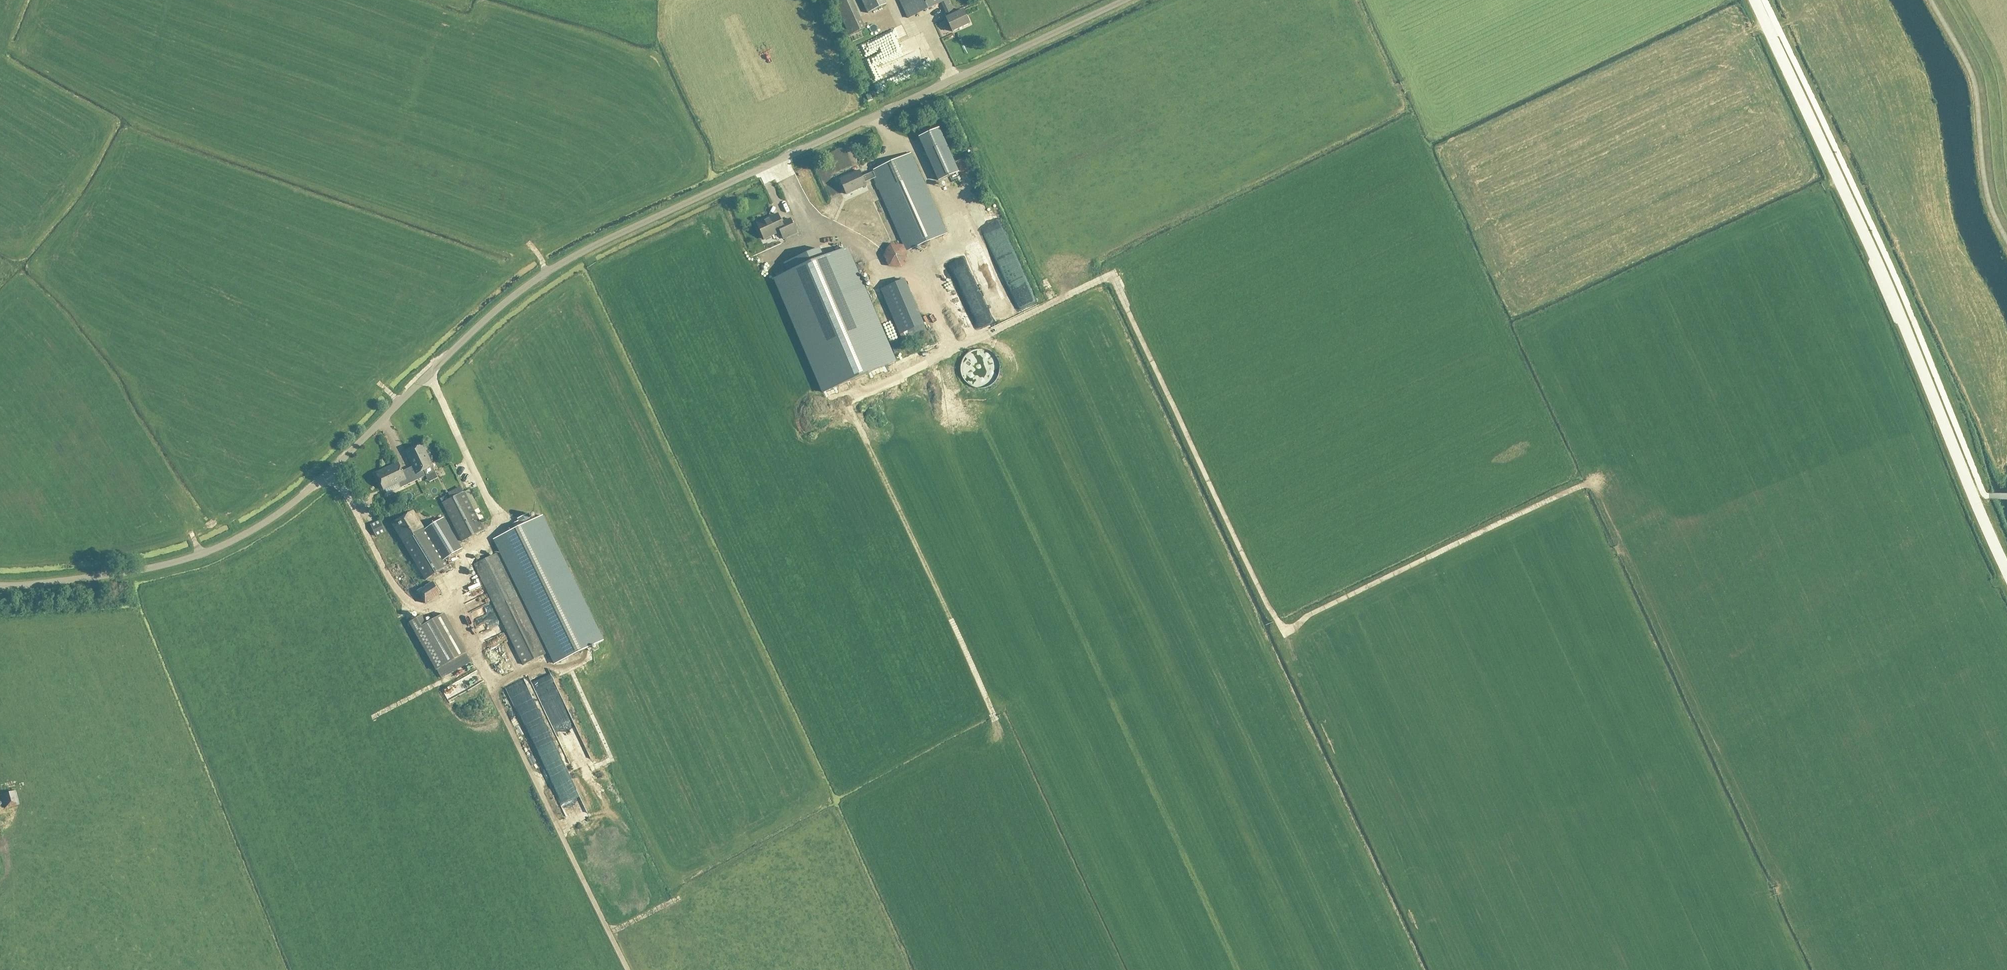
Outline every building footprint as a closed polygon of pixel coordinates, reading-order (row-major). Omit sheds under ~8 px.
[(850,36),(865,29),(852,0),(834,0),(850,36)] [(883,0),(861,0),(868,14),(886,5),(883,0)] [(908,19),(941,3),(948,18),(946,19),(953,32),(969,24),(963,11),(955,15),(948,0),(899,0),(908,19)] [(950,36),(947,22),(937,25),(940,38),(950,36)] [(901,28),(856,45),(861,58),(879,51),(882,60),(885,65),(918,53),(911,33),(904,36),(901,28)] [(876,82),(880,93),(887,90),(883,80),(876,82)] [(938,128),(918,138),(937,181),(958,172),(938,128)] [(911,154),(873,171),(874,172),(862,177),(859,172),(840,181),(846,195),(866,186),(865,184),(873,180),(906,252),(947,234),(911,154)] [(960,171),(967,168),(964,160),(957,163),(960,171)] [(772,209),(753,214),(755,222),(774,216),(772,209)] [(780,233),(783,240),(797,233),(791,220),(782,224),(778,215),(757,224),(764,240),(780,233)] [(883,256),(888,267),(901,268),(908,258),(903,246),(890,245),(883,256)] [(787,273),(774,279),(823,393),(894,363),(846,249),(823,259),(818,249),(783,264),(787,273)] [(1007,291),(1016,288),(1002,254),(993,258),(1007,291)] [(881,290),(900,335),(903,343),(927,333),(923,325),(904,281),(881,290)] [(967,302),(972,310),(983,303),(979,295),(967,302)] [(950,309),(954,308),(953,301),(942,302),(944,318),(951,317),(950,309)] [(970,386),(976,388),(982,388),(989,386),(994,382),(997,377),(999,370),(998,364),(996,358),(992,354),(987,351),(981,349),(975,350),(969,352),(965,356),(962,361),(960,367),(960,372),(962,378),(966,382),(970,386)] [(407,470),(413,482),(428,475),(426,470),(432,467),(422,447),(407,454),(413,467),(407,470)] [(413,482),(407,470),(402,472),(398,464),(376,475),(384,490),(398,483),(401,488),(413,482)] [(464,493),(443,504),(462,542),(483,531),(464,493)] [(424,530),(413,511),(392,524),(426,580),(447,567),(443,561),(424,530)] [(520,527),(494,540),(555,664),(602,641),(540,516),(531,521),(528,514),(516,519),(520,527)] [(462,549),(443,518),(424,530),(443,561),(462,549)] [(376,537),(385,532),(380,521),(370,525),(376,537)] [(496,554),(474,565),(524,665),(545,655),(496,554)] [(432,582),(416,592),(425,605),(440,595),(432,582)] [(466,612),(472,609),(467,596),(461,599),(466,612)] [(556,776),(569,772),(567,765),(554,770),(556,776)] [(567,776),(551,781),(561,812),(580,806),(573,786),(570,787),(567,776)] [(6,790),(8,801),(21,799),(19,788),(6,790)]
